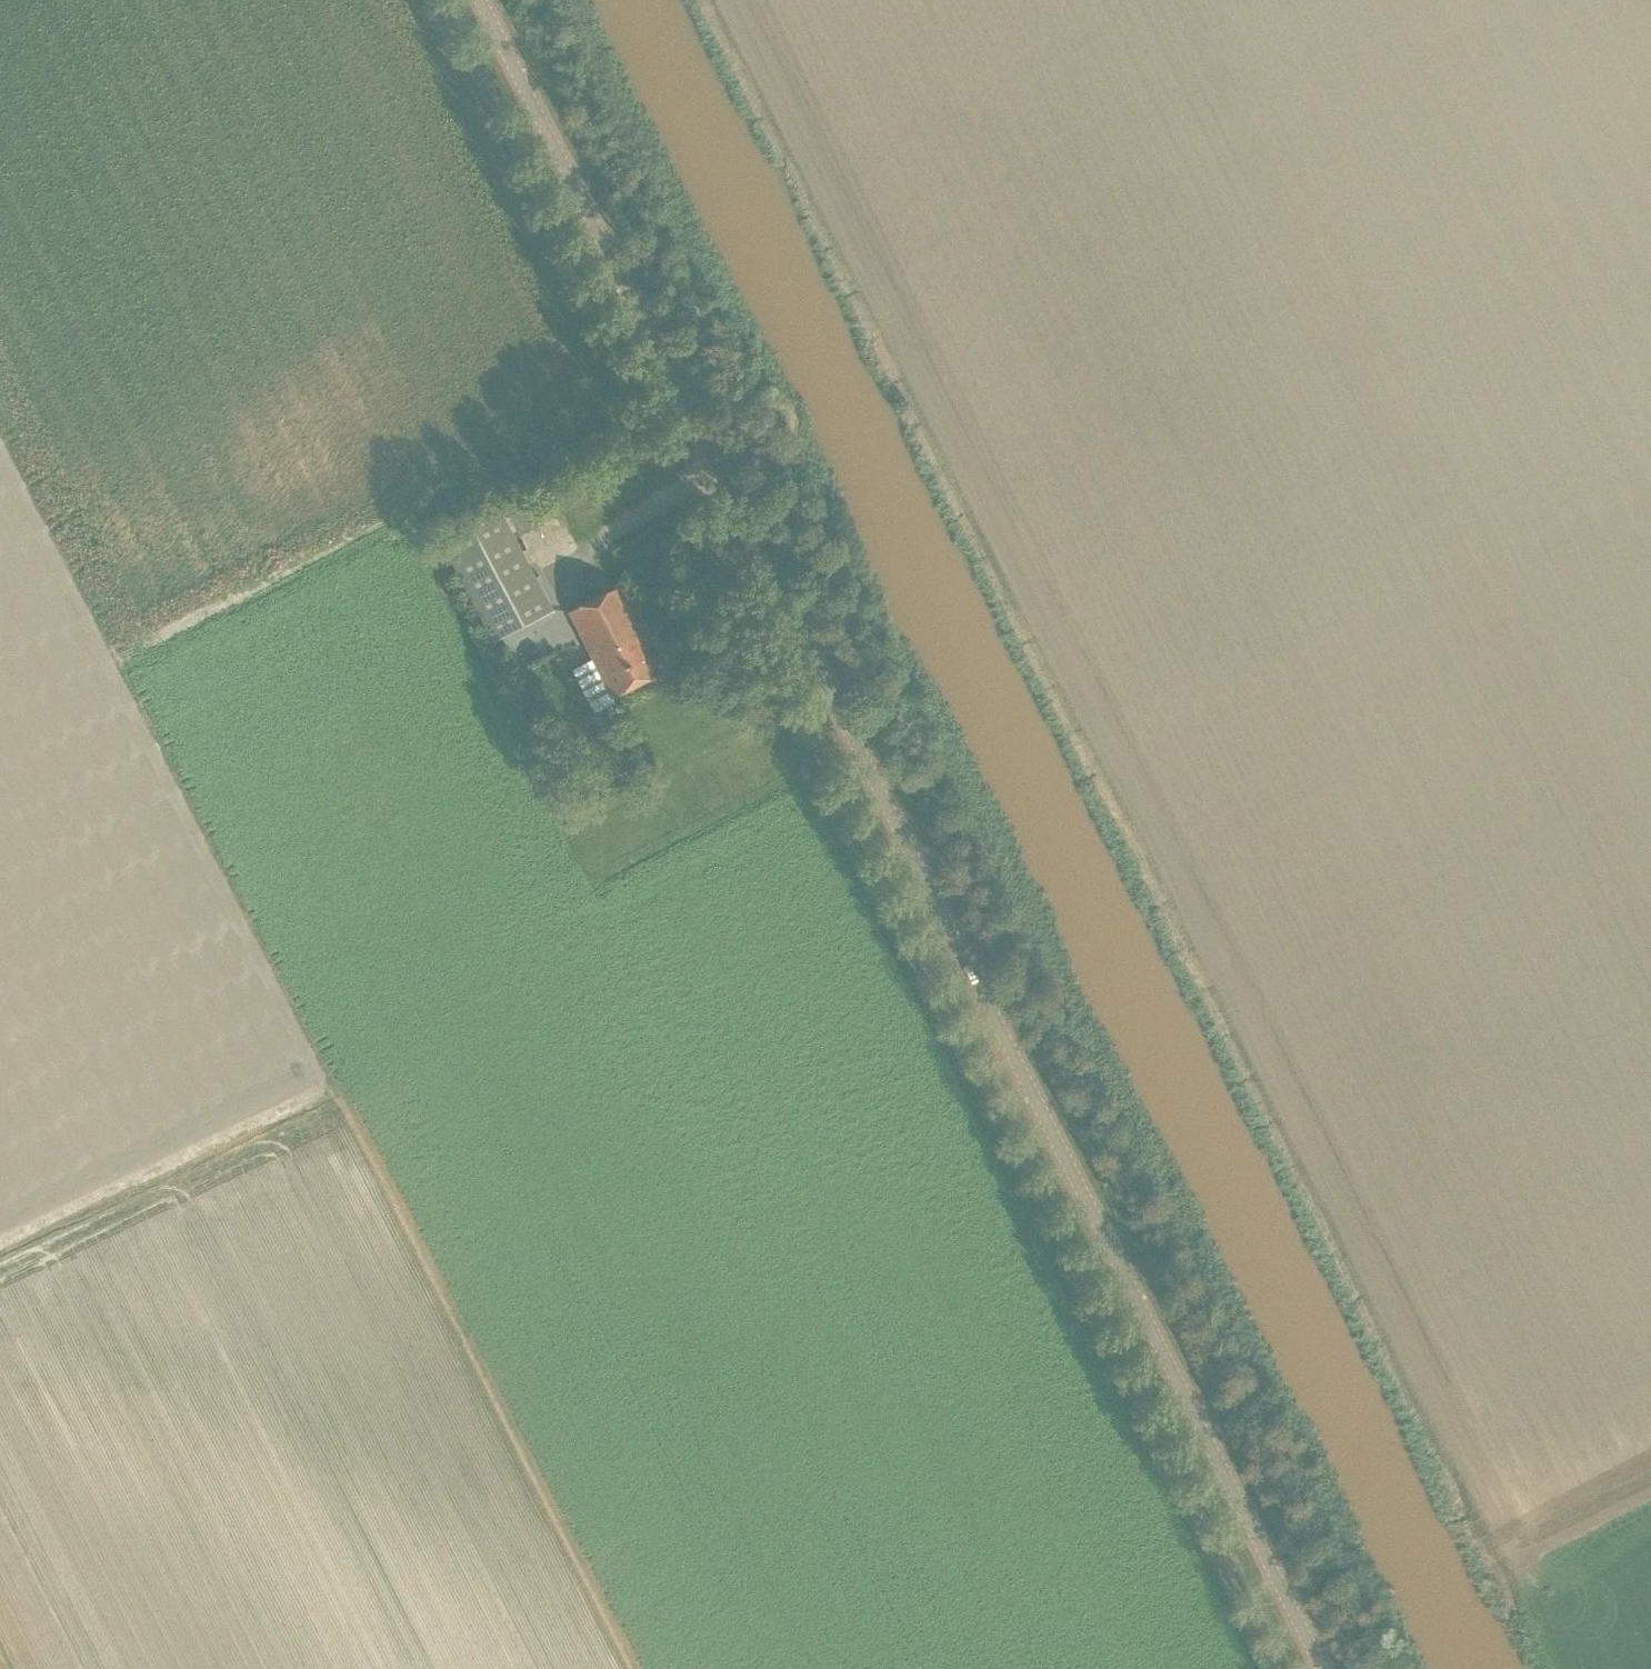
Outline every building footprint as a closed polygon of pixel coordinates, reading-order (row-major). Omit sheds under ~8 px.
[(442,543),(494,641),(554,610),(502,511),(442,543)] [(740,550),(753,545),(746,526),(732,531),(740,550)] [(618,588),(570,612),(594,659),(573,669),(596,713),(616,702),(613,695),(659,672),(618,588)] [(508,648),(528,684),(554,670),(535,633),(508,648)] [(540,698),(533,684),(521,690),(528,704),(540,698)]
